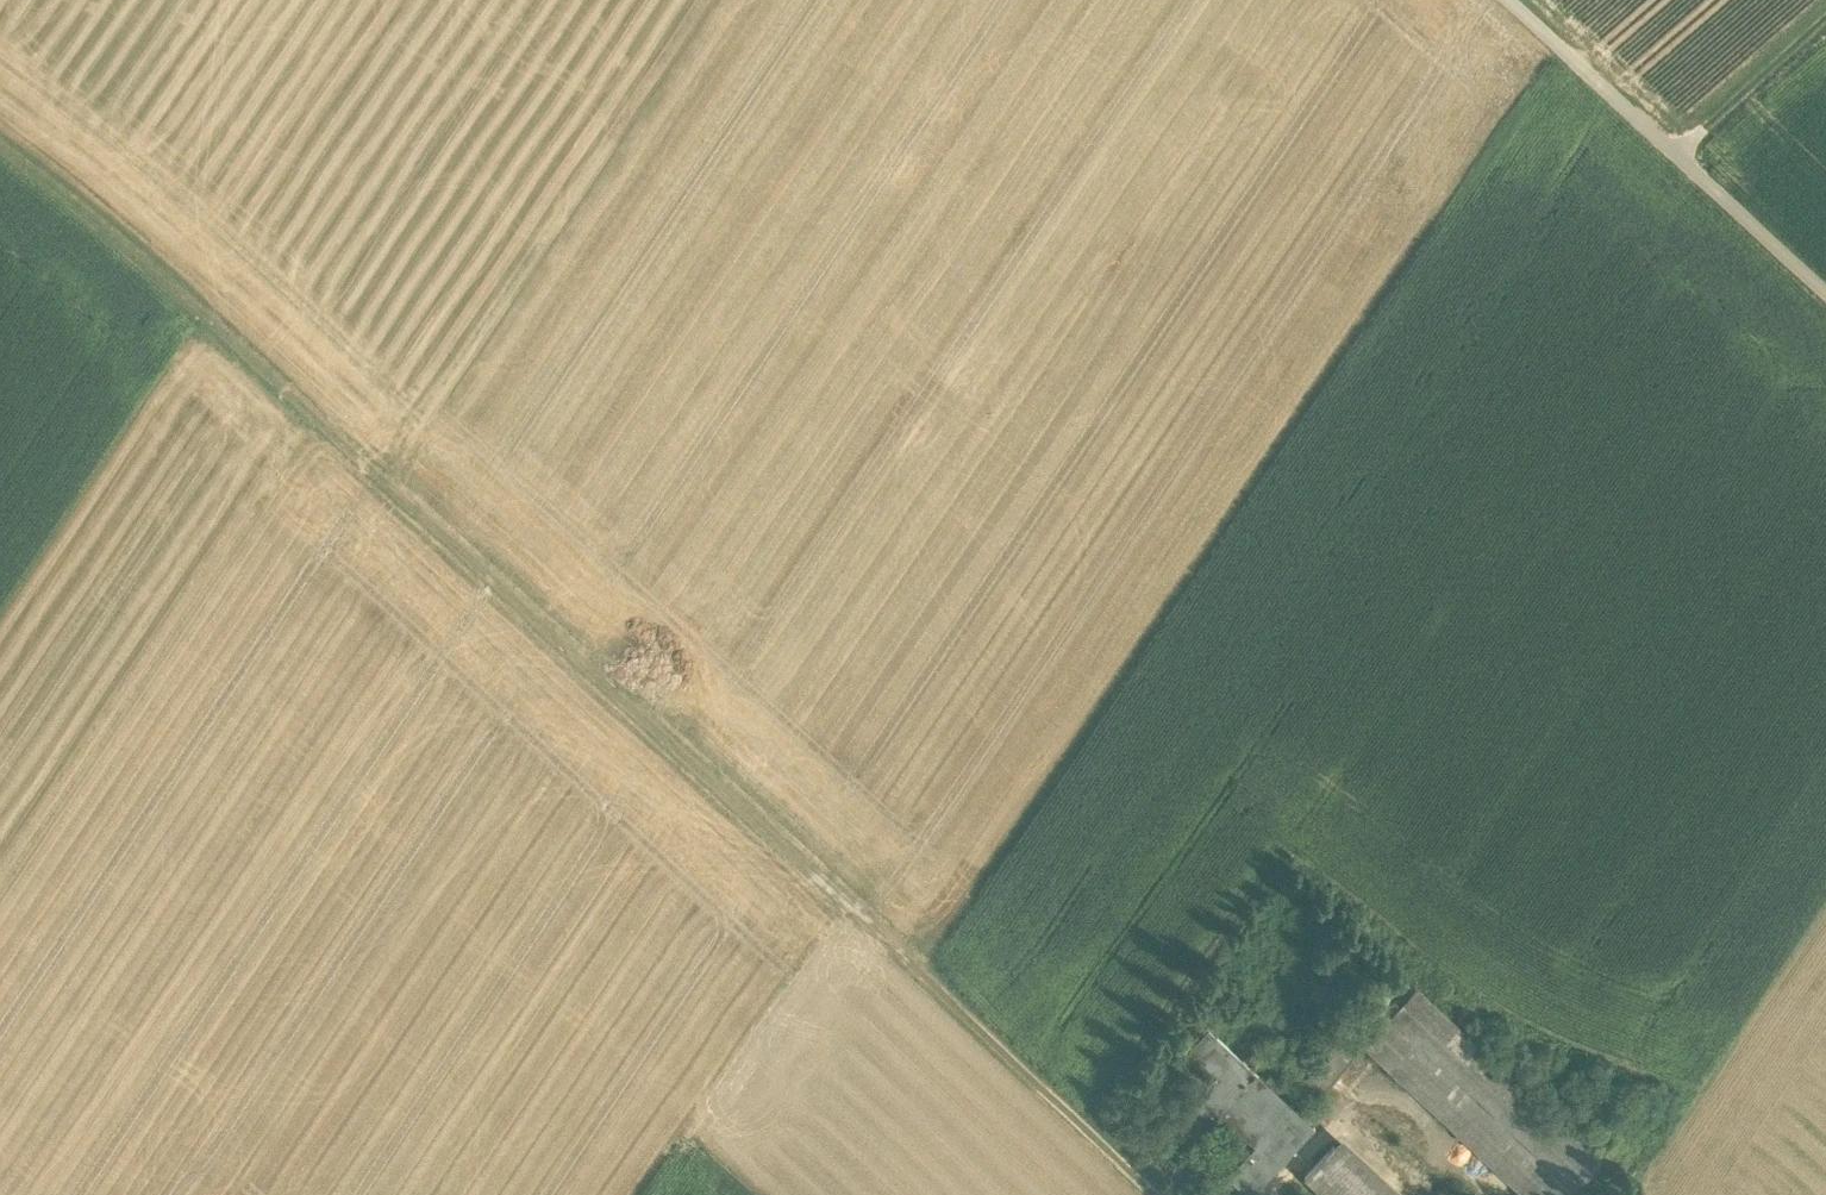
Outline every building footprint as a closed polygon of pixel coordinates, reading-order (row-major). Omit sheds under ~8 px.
[(1399,975),(1297,1081),(1314,1095),(1365,1044),(1363,1043),(1391,1016),(1414,989),(1399,975)] [(1600,1163),(1414,989),(1391,1016),(1576,1190),(1600,1163)] [(1391,1016),(1363,1043),(1365,1044),(1526,1194),(1571,1194),(1576,1190),(1391,1016)] [(1217,1036),(1208,1028),(1193,1045),(1221,1071),(1172,1123),(1193,1142),(1224,1109),(1259,1143),(1228,1176),(1249,1194),(1295,1150),(1284,1140),(1303,1121),(1257,1078),(1259,1075),(1217,1036)] [(1334,1146),(1305,1176),(1326,1194),(1386,1194),(1334,1146)]
